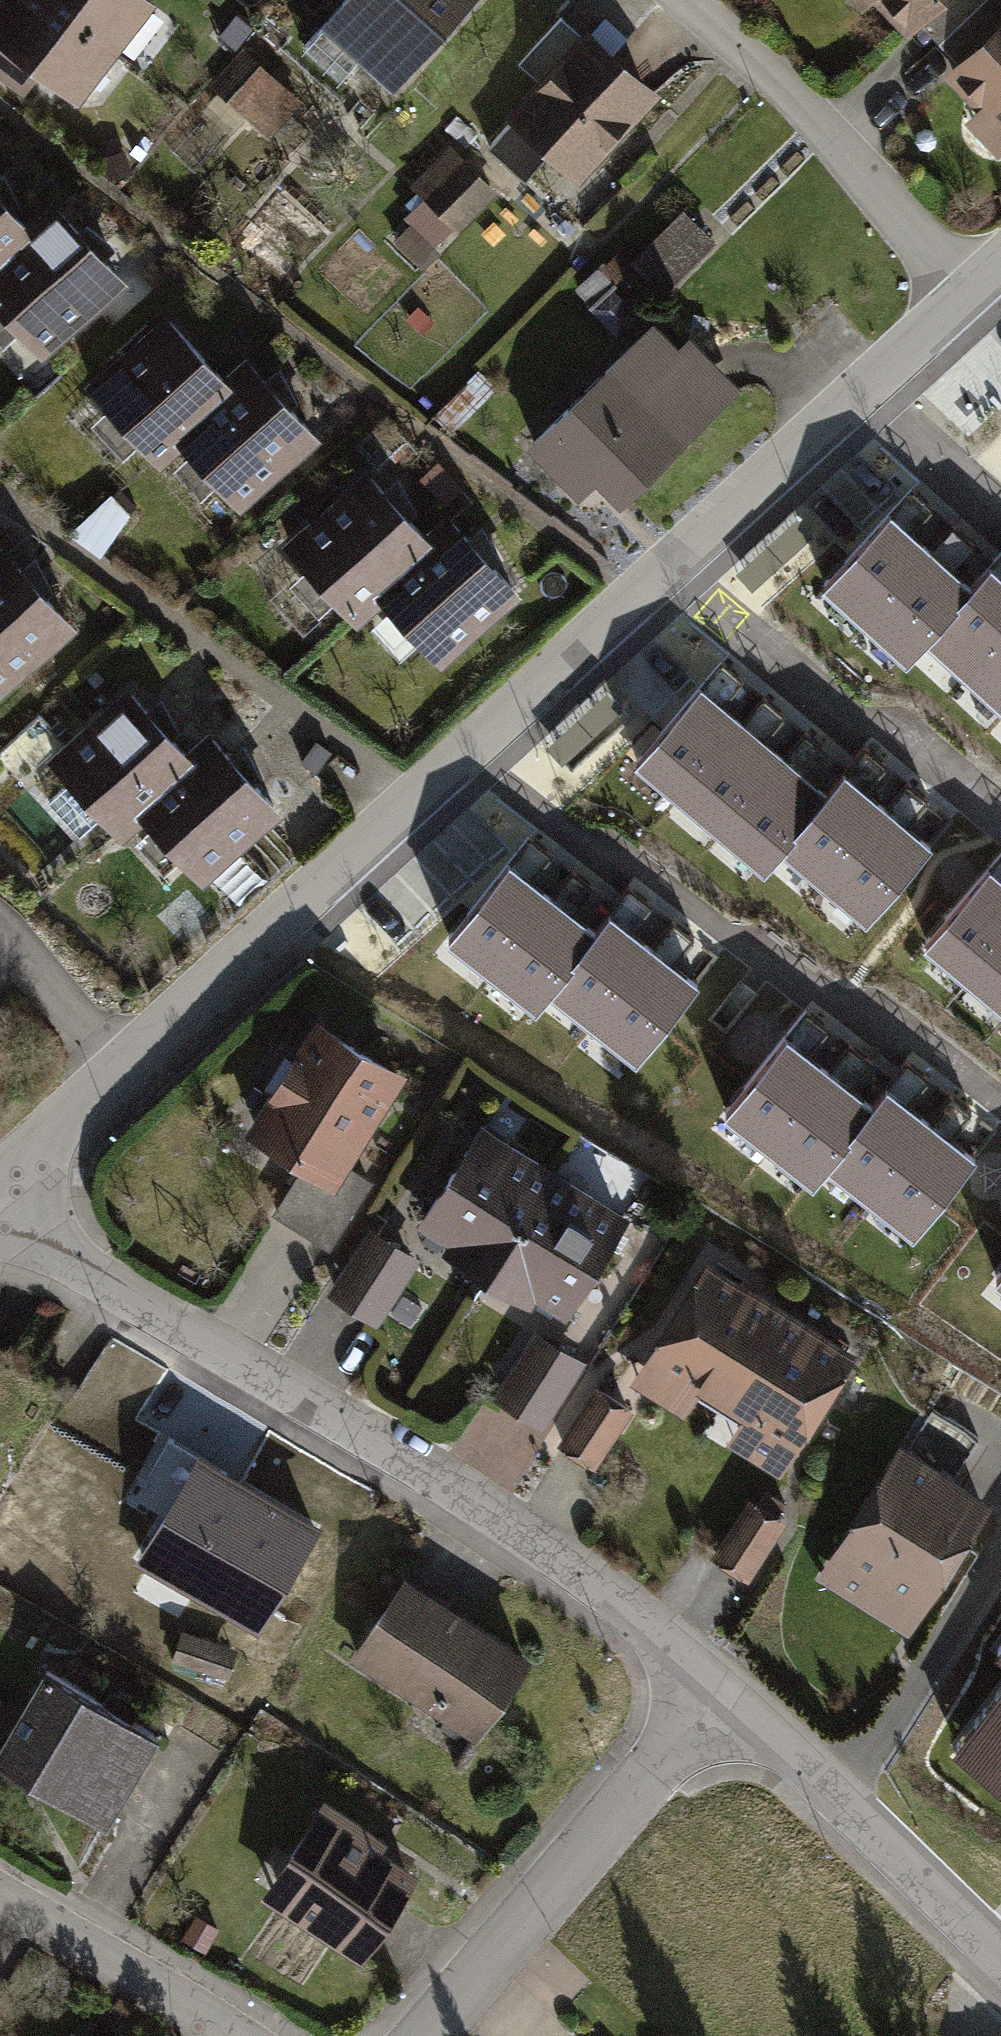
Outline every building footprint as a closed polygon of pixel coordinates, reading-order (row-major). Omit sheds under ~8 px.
[(111,40),(55,0),(0,0),(0,33),(77,88),(111,40)] [(111,40),(140,0),(55,0),(111,40)] [(303,13),(380,85),(459,0),(315,0),(303,13)] [(850,17),(867,0),(834,0),(850,17)] [(902,29),(912,19),(932,0),(874,0),(902,29)] [(946,55),(1000,1),(1000,0),(932,0),(912,19),(946,55)] [(946,55),(931,71),(971,110),(958,124),(993,159),(1000,151),(1000,1),(946,55)] [(654,89),(582,23),(497,114),(502,118),(539,152),(570,180),(654,89)] [(293,97),(233,43),(199,80),(259,134),(293,97)] [(518,177),(539,152),(502,118),(482,143),(518,177)] [(488,189),(441,144),(401,185),(413,196),(447,230),(488,189)] [(408,268),(447,230),(413,196),(394,215),(401,222),(382,241),(408,268)] [(26,226),(0,197),(0,248),(26,226)] [(26,226),(0,248),(0,316),(35,356),(121,275),(46,204),(26,226)] [(626,264),(652,291),(708,239),(678,206),(621,259),(626,264)] [(626,264),(621,259),(610,247),(565,289),(581,307),(626,264)] [(150,464),(177,441),(169,431),(226,380),(218,370),(157,301),(72,376),(150,464)] [(670,346),(645,320),(520,440),(572,494),(590,477),(612,499),(736,381),(687,330),(670,346)] [(238,353),(218,370),(226,380),(169,431),(177,441),(234,502),(310,433),(238,353)] [(349,625),(376,601),(366,589),(427,535),(417,524),(359,460),(271,538),(349,625)] [(932,507),(910,488),(823,586),(866,624),(931,549),(910,531),(932,507)] [(97,492),(60,536),(72,546),(86,557),(123,514),(97,492)] [(439,505),(417,524),(427,535),(366,589),(376,601),(432,661),(514,587),(439,505)] [(975,545),(952,525),(931,549),(866,624),(908,660),(926,640),(973,586),(954,569),(975,545)] [(70,619),(0,543),(0,686),(70,619)] [(973,586),(926,640),(968,677),(1000,639),(1000,554),(973,586)] [(968,677),(1000,706),(1000,639),(968,677)] [(739,677),(716,658),(633,759),(678,795),(740,719),(718,702),(739,677)] [(113,843),(137,820),(126,808),(186,754),(176,743),(116,679),(32,758),(113,843)] [(784,712),(761,694),(740,719),(678,795),(722,831),(784,754),(763,737),(784,712)] [(176,743),(186,754),(126,808),(137,820),(198,887),(283,808),(201,720),(176,743)] [(828,748),(804,729),(784,754),(722,831),(766,866),(783,845),(828,789),(808,773),(828,748)] [(318,742),(303,763),(321,775),(335,755),(318,742)] [(889,762),(865,743),(828,789),(783,845),(827,880),(889,803),(869,787),(889,762)] [(933,797),(909,778),(889,803),(827,880),(870,915),(933,838),(913,822),(933,797)] [(451,904),(508,850),(472,813),(415,867),(451,904)] [(553,855),(530,836),(448,937),(492,973),(554,896),(533,879),(553,855)] [(1000,837),(918,938),(962,974),(1000,926),(1000,837)] [(598,890),(574,871),(554,896),(492,973),(535,1008),(552,987),(597,931),(577,915),(598,890)] [(658,904),(635,885),(597,931),(552,987),(596,1022),(659,945),(638,929),(658,904)] [(702,939),(679,920),(659,945),(596,1022),(640,1057),(702,981),(682,964),(702,939)] [(962,976),(1000,1007),(1000,928),(962,976)] [(833,1030),(810,1011),(729,1114),(773,1149),(834,1071),(813,1055),(833,1030)] [(394,1069),(301,1014),(238,1119),(295,1153),(331,1175),(339,1162),(394,1069)] [(878,1065),(854,1046),(834,1071),(773,1149),(817,1183),(834,1162),(878,1106),(858,1090),(878,1065)] [(939,1078),(915,1059),(878,1106),(834,1162),(878,1197),(940,1119),(919,1103),(939,1078)] [(983,1113),(959,1094),(940,1119),(878,1197),(922,1231),(984,1154),(963,1138),(983,1113)] [(433,1249),(478,1277),(546,1165),(473,1119),(408,1224),(437,1240),(433,1249)] [(331,1175),(295,1153),(260,1212),(322,1249),(365,1178),(339,1162),(331,1175)] [(621,1211),(546,1165),(478,1277),(521,1304),(526,1295),(559,1313),(621,1211)] [(410,1255),(360,1225),(319,1292),(369,1323),(410,1255)] [(691,1394),(710,1406),(774,1303),(699,1256),(620,1384),(676,1418),(691,1394)] [(848,1347),(774,1303),(710,1406),(729,1420),(715,1444),(772,1477),(848,1347)] [(527,1325),(481,1397),(532,1430),(578,1357),(527,1325)] [(624,1403),(585,1382),(550,1444),(590,1466),(624,1403)] [(981,1496),(894,1442),(809,1579),(896,1633),(981,1496)] [(324,1525),(200,1453),(135,1564),(258,1636),(324,1525)] [(782,1514),(744,1492),(706,1555),(744,1577),(782,1514)] [(526,1647),(398,1568),(343,1655),(472,1735),(526,1647)] [(36,1667),(0,1728),(0,1769),(94,1824),(148,1732),(36,1667)] [(957,1748),(1000,1781),(1000,1690),(957,1748)] [(408,1855),(316,1796),(252,1895),(354,1960),(412,1870),(402,1864),(408,1855)] [(173,1936),(187,1944),(202,1918),(189,1910),(173,1936)] [(64,2027),(58,2035),(79,2035),(64,2027)]
